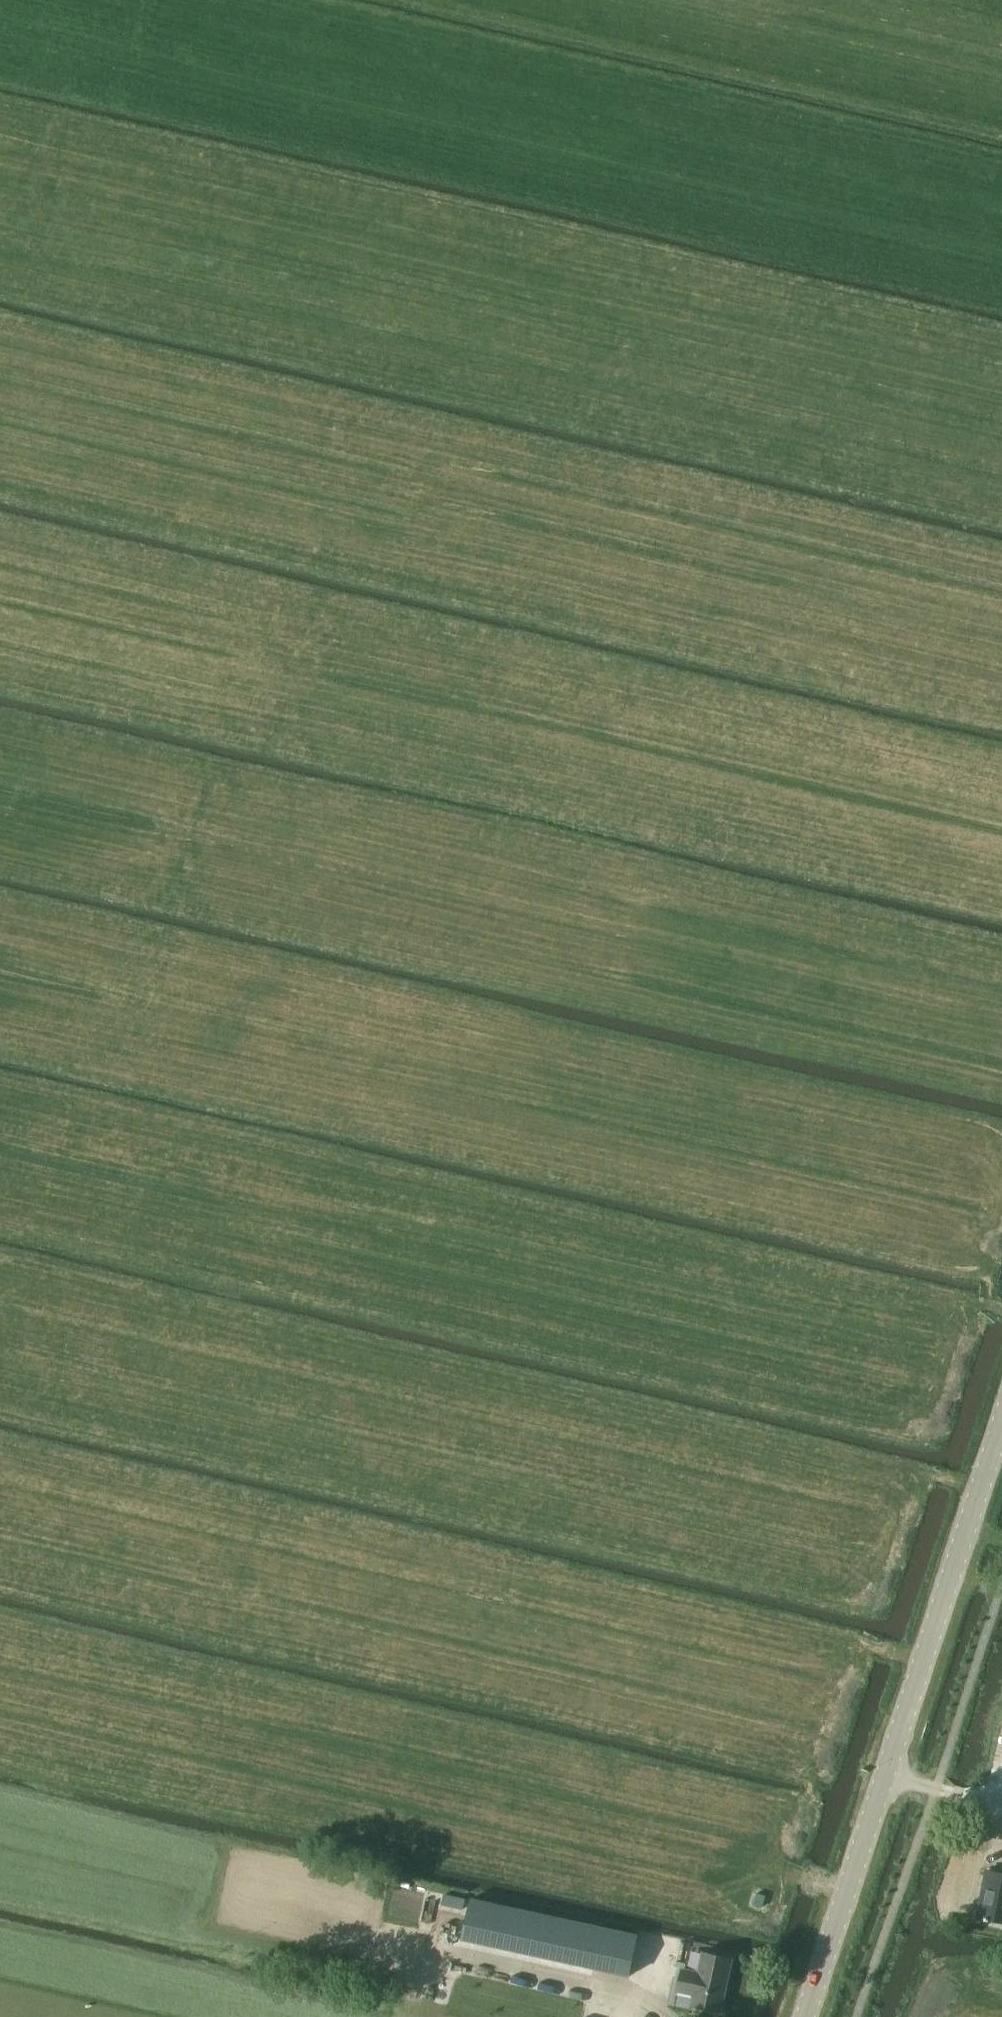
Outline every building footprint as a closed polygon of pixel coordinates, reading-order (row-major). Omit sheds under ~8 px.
[(988,1871),(979,1918),(1001,1923),(1001,1874),(988,1871)] [(444,1894),(442,1905),(462,1909),(465,1899),(444,1894)] [(471,1900),(462,1941),(630,1977),(639,1936),(471,1900)] [(721,2013),(732,1959),(702,1953),(699,1967),(698,1972),(683,1969),(678,1992),(693,1995),(691,2006),(721,2013)]
